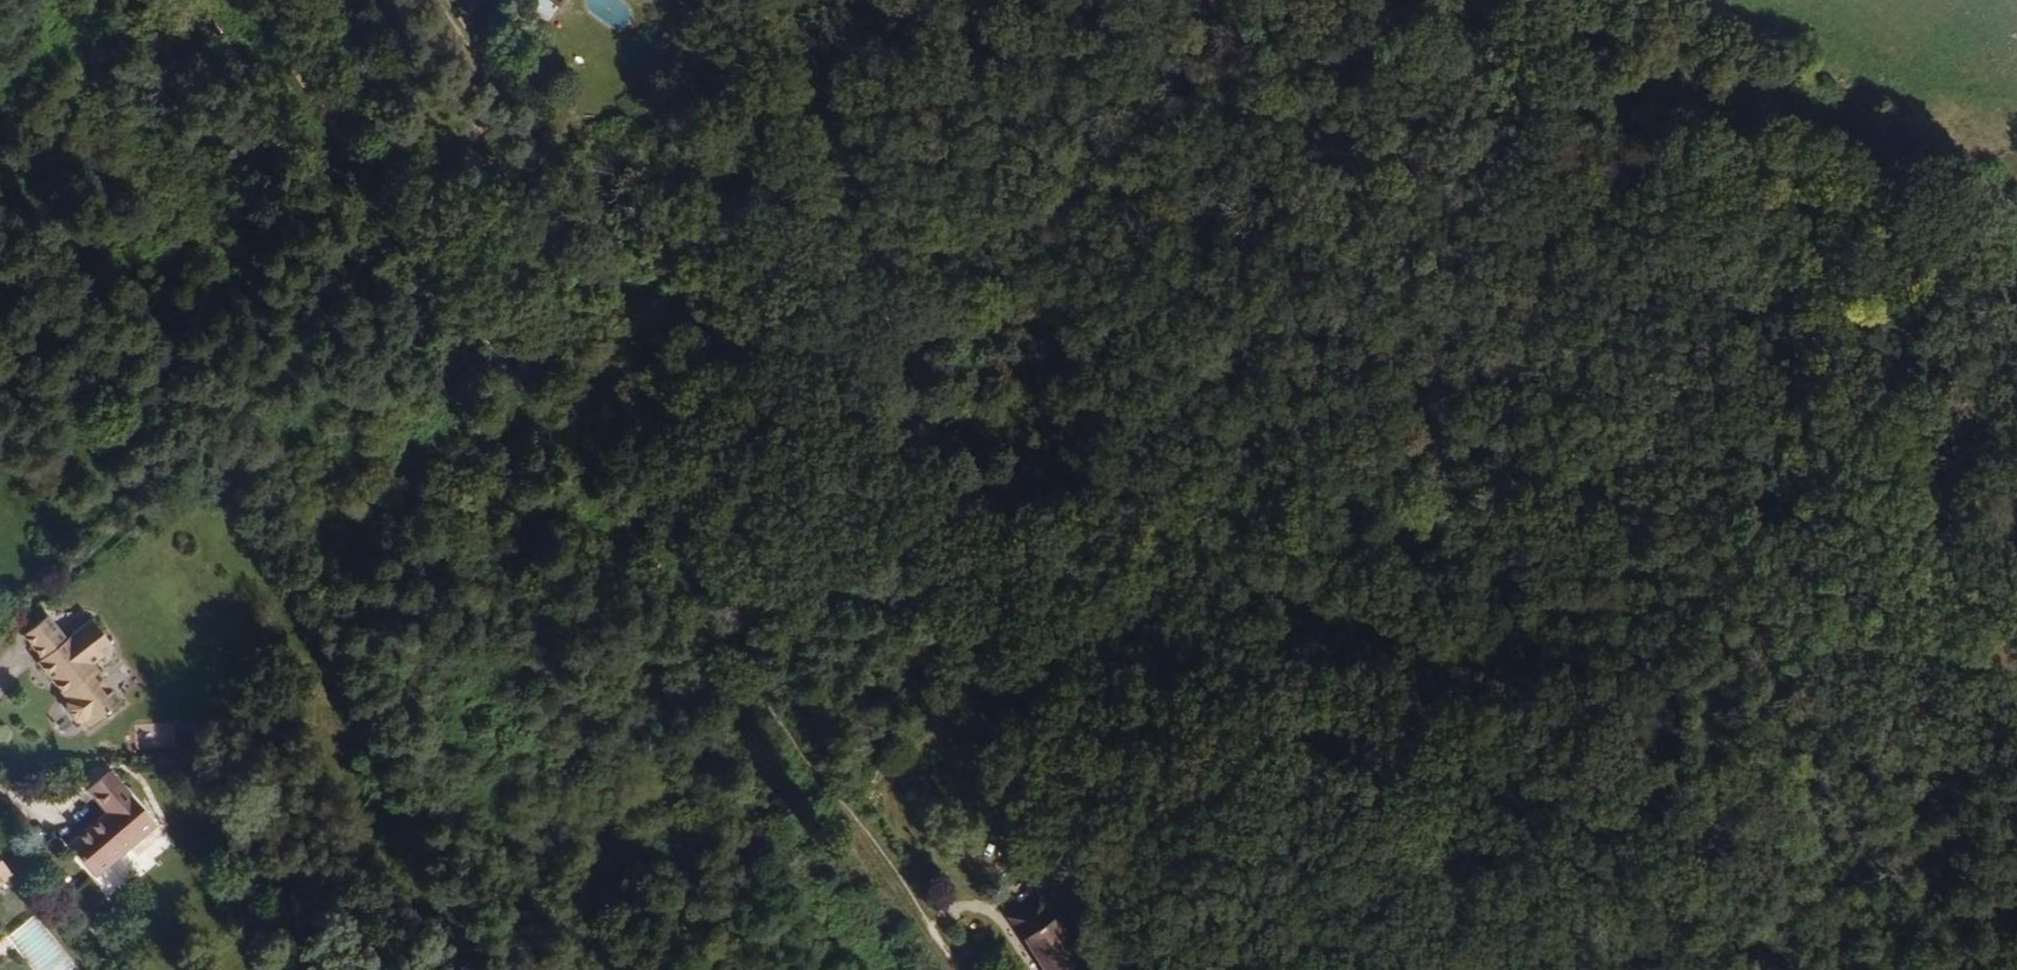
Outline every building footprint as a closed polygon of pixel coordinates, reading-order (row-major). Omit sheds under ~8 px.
[(569,9),(575,0),(558,0),(569,9)] [(38,607),(12,628),(55,683),(88,658),(81,649),(102,635),(81,606),(55,626),(38,607)] [(172,723),(133,724),(134,747),(172,747),(172,723)] [(81,876),(143,828),(101,775),(79,793),(96,815),(57,847),(81,876)] [(1050,922),(1033,901),(1006,921),(1022,942),(1050,922)] [(1050,922),(1022,942),(1042,969),(1098,969),(1089,957),(1081,963),(1050,922)]
